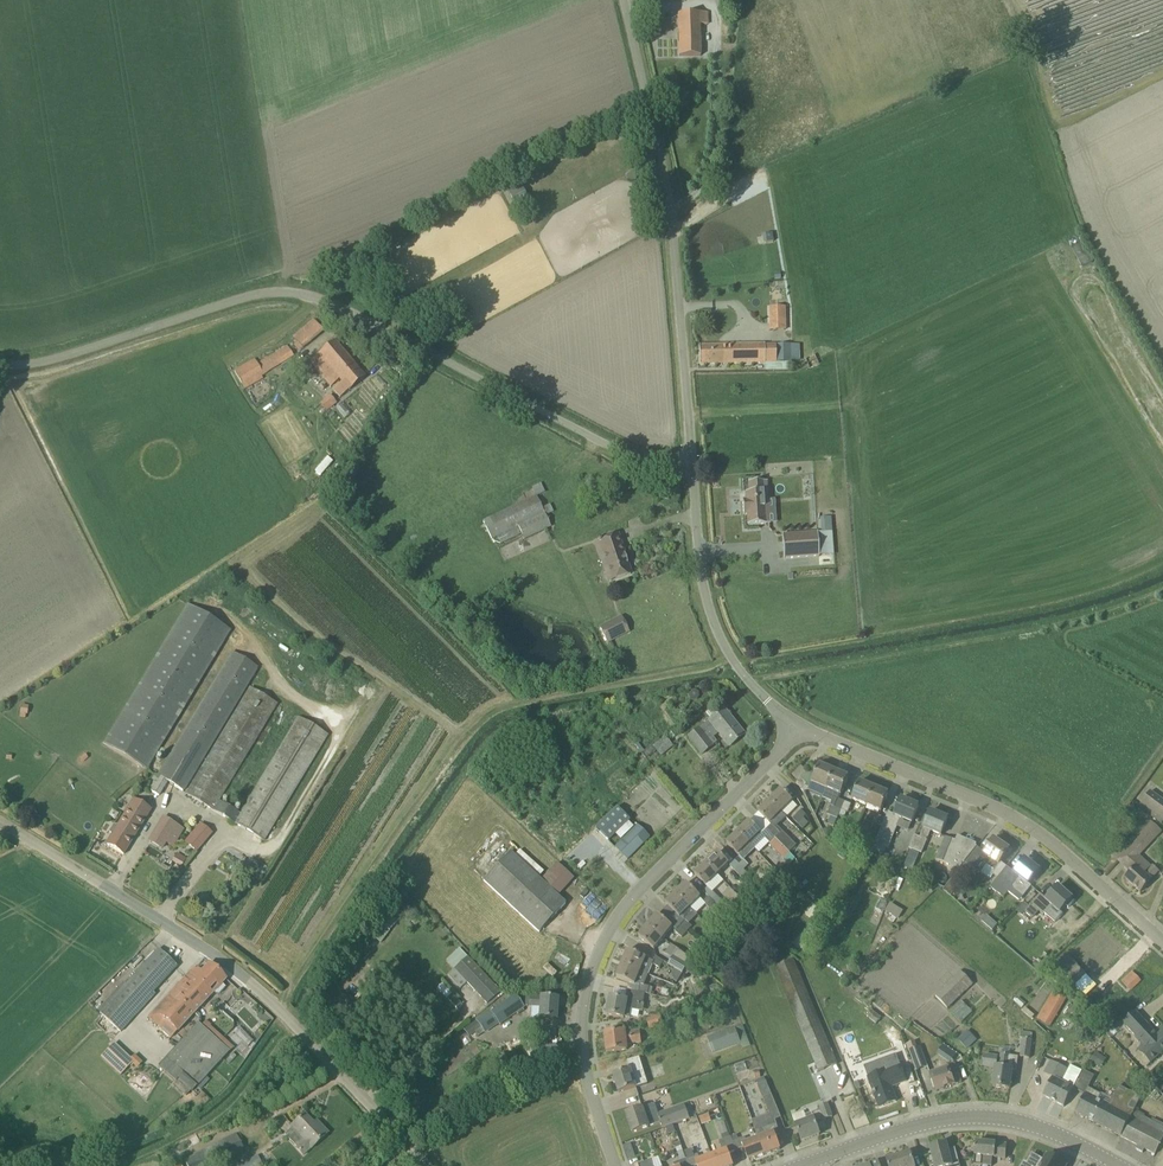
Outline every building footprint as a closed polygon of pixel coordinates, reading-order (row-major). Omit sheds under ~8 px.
[(707,25),(707,14),(678,14),(679,57),(700,56),(700,25),(707,25)] [(659,24),(658,16),(647,18),(649,26),(659,24)] [(502,184),(512,202),(525,195),(515,177),(502,184)] [(769,308),(769,325),(785,324),(785,307),(769,308)] [(293,337),(297,342),(293,345),(299,351),(302,348),(323,330),(313,319),(293,337)] [(341,383),(333,390),(340,398),(349,391),(365,377),(335,341),(311,362),(331,386),(339,380),(341,383)] [(700,364),(711,364),(765,363),(775,363),(791,362),(790,346),(774,347),(774,345),(764,345),(699,346),(700,364)] [(234,372),(240,382),(245,390),(263,379),(262,377),(294,358),(293,357),(287,347),(261,363),(261,362),(257,364),(254,360),(234,372)] [(330,395),(319,403),(326,412),(336,404),(330,395)] [(768,500),(766,482),(748,483),(749,493),(745,493),(746,500),(742,501),(743,515),(747,515),(748,526),(766,525),(764,500),(768,500)] [(536,496),(483,521),(491,540),(497,537),(500,545),(522,535),(524,540),(551,527),(546,516),(545,515),(542,509),(542,508),(537,496),(536,496)] [(831,517),(820,518),(821,533),(832,532),(831,517)] [(782,535),(782,536),(783,559),(819,557),(817,533),(782,535)] [(617,535),(606,539),(596,542),(610,581),(630,575),(627,565),(628,564),(624,554),(624,555),(617,535)] [(231,631),(188,605),(104,744),(147,770),(147,769),(231,631)] [(599,629),(608,644),(629,632),(620,617),(599,629)] [(155,774),(146,789),(159,797),(168,782),(184,791),(258,668),(233,652),(159,776),(155,774)] [(249,688),(185,795),(264,842),(328,736),(298,718),(240,814),(220,802),(278,705),(249,688)] [(723,709),(688,738),(703,756),(712,748),(711,747),(716,742),(713,738),(719,733),(729,747),(744,735),(723,709)] [(664,737),(652,747),(655,751),(660,757),(672,747),(664,737)] [(638,744),(635,746),(641,753),(643,751),(638,744)] [(796,782),(795,783),(802,790),(807,785),(808,786),(807,787),(824,794),(826,789),(834,771),(820,765),(814,778),(808,771),(805,774),(804,773),(803,774),(802,774),(805,771),(801,766),(791,776),(796,782)] [(828,815),(837,819),(841,810),(844,801),(839,799),(848,777),(834,771),(826,789),(823,798),(832,802),(832,805),(828,815)] [(860,781),(852,799),(867,806),(874,788),(860,781)] [(889,794),(874,788),(867,806),(881,812),(889,794)] [(782,790),(770,801),(786,818),(798,807),(782,790)] [(1162,822),(1162,801),(1150,792),(1138,808),(1161,825),(1162,822)] [(885,819),(882,827),(875,844),(887,848),(888,849),(895,832),(901,818),(912,823),(919,806),(901,799),(895,815),(888,812),(885,819)] [(134,800),(113,835),(107,845),(124,855),(146,818),(144,817),(149,810),(150,811),(150,810),(134,800)] [(786,818),(770,801),(759,812),(770,823),(772,826),(768,831),(776,839),(782,845),(789,838),(778,826),(786,818)] [(844,801),(841,810),(848,813),(851,804),(844,801)] [(617,808),(596,828),(609,841),(629,821),(617,808)] [(802,811),(793,818),(798,824),(803,829),(809,824),(804,818),(807,816),(802,811)] [(930,811),(924,828),(920,837),(915,835),(909,848),(922,853),(931,831),(941,835),(948,819),(930,811)] [(875,824),(882,827),(885,819),(879,816),(875,824)] [(183,829),(163,817),(149,842),(162,849),(166,843),(173,847),(183,829)] [(776,839),(768,831),(764,835),(761,832),(750,821),(738,832),(755,849),(759,853),(769,844),(784,859),(790,853),(789,852),(782,845),(776,839)] [(211,834),(200,826),(186,843),(197,851),(211,834)] [(649,838),(637,826),(615,848),(627,860),(649,838)] [(833,828),(823,828),(828,837),(833,828)] [(738,855),(739,856),(743,860),(755,849),(738,832),(727,844),(738,855)] [(962,866),(965,863),(974,851),(977,844),(958,836),(956,841),(946,837),(937,860),(949,865),(960,870),(962,866)] [(870,838),(862,839),(864,850),(872,848),(870,838)] [(1007,867),(1001,862),(1009,850),(994,839),(985,852),(982,856),(974,851),(965,863),(962,866),(968,870),(969,869),(973,871),(974,869),(981,873),(990,880),(993,875),(997,878),(998,877),(1007,867)] [(911,850),(904,868),(912,871),(919,854),(911,850)] [(540,881),(509,852),(483,881),(539,933),(565,904),(557,897),(573,879),(557,864),(540,881)] [(707,864),(718,875),(729,863),(718,852),(707,864)] [(172,862),(181,867),(186,858),(177,853),(172,862)] [(790,853),(784,859),(789,864),(795,859),(790,853)] [(749,865),(743,860),(739,856),(734,861),(735,862),(744,870),(749,865)] [(1007,867),(998,877),(990,887),(1003,898),(1011,887),(1023,897),(1031,887),(1028,885),(1039,871),(1025,859),(1014,873),(1007,867)] [(747,873),(744,870),(735,862),(731,867),(742,877),(747,873)] [(718,875),(707,864),(695,875),(706,886),(705,887),(708,890),(710,888),(714,892),(724,882),(718,875)] [(1145,874),(1137,867),(1126,879),(1140,892),(1151,880),(1159,871),(1153,865),(1145,874)] [(747,874),(743,878),(753,889),(758,885),(747,874)] [(952,881),(944,890),(951,895),(958,887),(952,881)] [(700,899),(701,898),(687,883),(676,893),(691,908),(697,914),(706,905),(704,902),(700,899)] [(1025,912),(1026,913),(1032,918),(1038,911),(1043,916),(1045,913),(1052,906),(1060,913),(1072,899),(1058,887),(1046,900),(1041,894),(1031,905),(1032,905),(1030,907),(1029,907),(1025,912)] [(709,897),(712,901),(717,896),(714,892),(710,888),(708,890),(705,893),(709,897)] [(666,904),(680,918),(691,908),(676,893),(666,904)] [(839,913),(846,918),(857,899),(850,894),(839,913)] [(706,905),(710,909),(714,904),(715,903),(712,901),(709,897),(704,902),(706,905)] [(890,903),(885,911),(899,919),(903,911),(890,903)] [(415,907),(404,913),(408,921),(419,914),(415,907)] [(648,926),(663,938),(673,927),(657,914),(648,926)] [(685,921),(680,926),(687,933),(692,927),(685,921)] [(993,921),(988,927),(992,931),(997,925),(993,921)] [(1068,925),(1047,943),(1054,950),(1074,932),(1068,925)] [(639,937),(654,950),(663,938),(648,926),(639,937)] [(675,932),(682,938),(687,933),(680,926),(675,932)] [(380,944),(389,932),(382,927),(374,939),(380,944)] [(1099,934),(1073,958),(1078,963),(1084,957),(1091,964),(1090,964),(1091,965),(1095,961),(1102,969),(1121,951),(1120,950),(1108,938),(1105,941),(1099,934)] [(699,942),(692,950),(698,954),(705,947),(699,942)] [(156,994),(154,993),(178,967),(158,949),(125,984),(123,983),(97,1011),(121,1032),(156,994)] [(459,949),(446,961),(451,966),(463,954),(459,949)] [(683,973),(691,961),(678,950),(669,965),(683,973)] [(656,958),(654,961),(646,958),(628,951),(622,964),(649,975),(653,965),(660,968),(663,962),(664,961),(656,957),(656,958)] [(454,969),(448,975),(461,989),(466,983),(486,1004),(499,991),(463,954),(451,966),(454,969)] [(794,959),(775,967),(819,1072),(838,1064),(794,959)] [(1062,960),(1051,969),(1071,990),(1082,980),(1062,960)] [(693,962),(686,972),(694,978),(701,968),(693,962)] [(209,965),(202,972),(200,974),(195,970),(194,969),(155,1010),(147,1018),(170,1039),(177,1031),(213,992),(220,994),(226,988),(222,983),(226,979),(209,964),(209,965)] [(617,977),(635,985),(640,986),(639,992),(645,994),(652,995),(653,987),(645,986),(649,975),(622,964),(617,977)] [(960,971),(934,996),(947,1009),(973,984),(960,971)] [(1132,972),(1121,981),(1130,990),(1140,981),(1132,972)] [(1093,982),(1082,992),(1086,996),(1097,986),(1093,982)] [(630,1018),(632,1017),(633,1010),(637,1011),(639,1003),(643,1004),(645,994),(639,993),(628,990),(626,1000),(611,997),(607,1015),(624,1018),(624,1017),(630,1018)] [(1053,991),(1037,1019),(1050,1027),(1067,999),(1053,991)] [(491,1012),(477,1022),(481,1027),(485,1032),(498,1022),(500,1024),(515,1012),(522,1007),(517,1000),(514,995),(491,1012)] [(522,996),(517,1000),(522,1007),(524,1008),(527,1006),(529,1006),(530,998),(530,997),(522,996)] [(557,999),(541,998),(541,999),(530,998),(529,1006),(529,1009),(539,1010),(538,1019),(556,1020),(557,999)] [(872,1012),(867,1018),(876,1025),(881,1019),(872,1012)] [(1138,1049),(1150,1063),(1162,1051),(1162,1032),(1158,1037),(1135,1012),(1123,1023),(1143,1044),(1138,1049)] [(662,1019),(660,1013),(646,1018),(648,1024),(650,1030),(664,1026),(662,1019)] [(158,1067),(175,1083),(173,1085),(184,1095),(189,1089),(193,1092),(229,1053),(205,1031),(211,1026),(206,1021),(200,1027),(197,1024),(158,1067)] [(464,1030),(463,1030),(468,1037),(481,1027),(477,1022),(476,1021),(464,1030)] [(848,1029),(842,1025),(838,1032),(837,1034),(842,1037),(848,1029)] [(735,1028),(708,1038),(713,1053),(741,1043),(735,1028)] [(968,1030),(958,1039),(967,1049),(977,1040),(968,1030)] [(625,1033),(625,1032),(606,1034),(608,1052),(627,1050),(626,1045),(641,1043),(640,1031),(625,1033)] [(907,1042),(908,1045),(917,1071),(927,1067),(917,1039),(907,1042)] [(1031,1041),(1022,1040),(1020,1058),(1029,1059),(1031,1041)] [(558,1062),(560,1050),(552,1048),(550,1060),(558,1062)] [(1096,1066),(1103,1056),(1096,1052),(1090,1062),(1096,1066)] [(983,1066),(995,1068),(993,1087),(1010,1089),(1012,1070),(1016,1071),(1018,1057),(1010,1056),(1001,1054),(1000,1058),(998,1058),(998,1056),(985,1054),(983,1066)] [(628,1061),(630,1070),(614,1075),(619,1093),(637,1088),(633,1077),(645,1074),(640,1058),(628,1061)] [(1044,1074),(1053,1078),(1043,1096),(1064,1107),(1074,1088),(1077,1082),(1082,1072),(1069,1065),(1067,1070),(1051,1061),(1044,1074)] [(945,1070),(931,1075),(937,1092),(961,1083),(954,1063),(944,1067),(945,1070)] [(907,1081),(901,1066),(900,1067),(886,1072),(885,1071),(868,1077),(879,1108),(897,1102),(893,1090),(891,1087),(907,1081)] [(1089,1088),(1077,1082),(1074,1088),(1085,1094),(1075,1113),(1121,1137),(1138,1145),(1144,1149),(1155,1155),(1162,1139),(1162,1125),(1159,1122),(1152,1119),(1151,1121),(1144,1117),(1145,1115),(1135,1110),(1141,1098),(1119,1086),(1112,1100),(1089,1088)] [(659,1089),(647,1093),(650,1099),(661,1095),(659,1089)] [(763,1098),(769,1114),(772,1119),(780,1116),(771,1095),(763,1098)] [(792,1116),(796,1125),(802,1141),(820,1135),(816,1123),(824,1119),(824,1120),(832,1117),(827,1104),(819,1107),(821,1110),(805,1116),(804,1111),(792,1116)] [(643,1108),(638,1110),(626,1114),(633,1133),(650,1127),(661,1123),(663,1128),(690,1119),(685,1105),(658,1115),(655,1116),(652,1107),(643,1110),(643,1108)] [(304,1115),(290,1128),(303,1142),(296,1148),(303,1155),(310,1148),(311,1149),(328,1133),(320,1126),(317,1129),(304,1115)] [(709,1115),(700,1118),(702,1125),(711,1122),(709,1115)] [(725,1121),(717,1124),(722,1137),(730,1134),(725,1121)] [(776,1123),(756,1131),(759,1138),(765,1155),(780,1149),(776,1136),(780,1135),(776,1123)] [(688,1159),(687,1160),(689,1165),(696,1165),(697,1165),(698,1165),(715,1165),(711,1156),(700,1160),(699,1155),(695,1157),(684,1128),(678,1130),(688,1159)] [(185,1162),(187,1165),(220,1165),(235,1158),(245,1153),(235,1135),(185,1162)] [(711,1156),(715,1165),(733,1165),(729,1154),(736,1151),(733,1142),(731,1137),(719,1142),(723,1152),(711,1156)] [(745,1138),(733,1142),(736,1151),(745,1148),(749,1161),(765,1155),(759,1138),(747,1143),(745,1138)] [(975,1156),(974,1165),(986,1165),(991,1165),(992,1157),(1006,1159),(1007,1145),(976,1142),(975,1156)] [(936,1165),(960,1165),(957,1155),(950,1157),(946,1144),(940,1145),(939,1144),(932,1146),(932,1147),(931,1148),(936,1165)] [(681,1162),(674,1164),(675,1165),(689,1165),(687,1160),(686,1160),(681,1146),(676,1148),(681,1162)] [(634,1149),(626,1152),(628,1160),(636,1157),(634,1149)] [(887,1160),(889,1165),(915,1165),(910,1152),(887,1160)] [(1047,1155),(1044,1161),(1032,1154),(1027,1163),(1024,1162),(1022,1165),(1066,1165),(1047,1155)] [(223,1165),(265,1165),(263,1163),(261,1164),(257,1155),(238,1165),(235,1159),(223,1165)]
